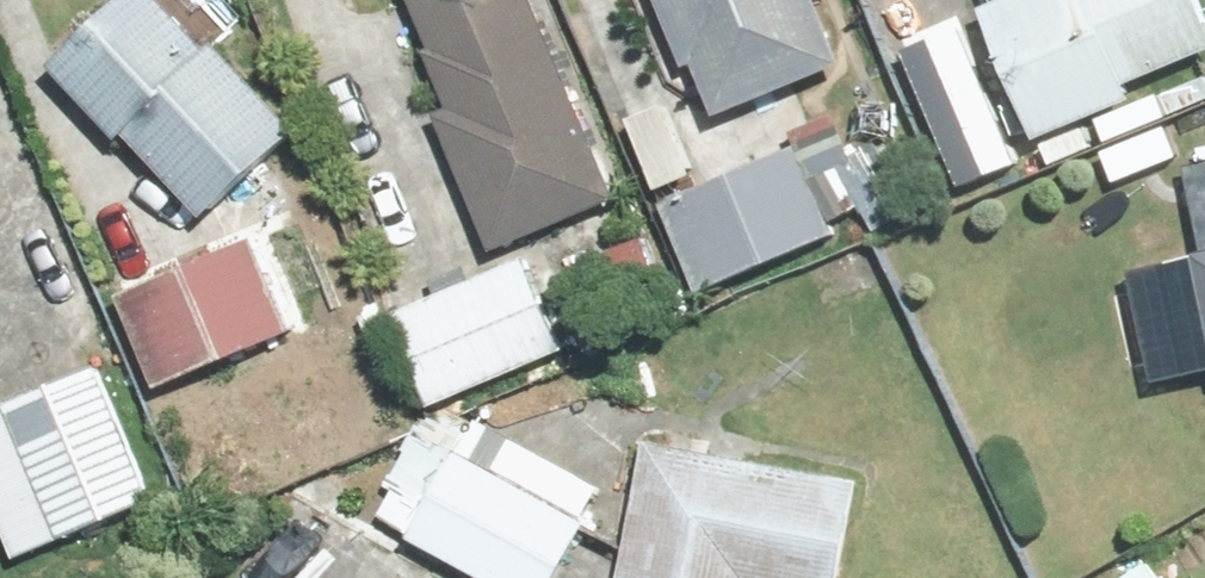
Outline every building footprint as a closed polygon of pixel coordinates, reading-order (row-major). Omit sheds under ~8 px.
[(49,80),(191,222),(293,121),(172,0),(131,0),(49,80)] [(532,0),(394,0),(444,107),(416,120),(481,259),(622,194),(532,0)] [(709,122),(843,65),(815,0),(658,0),(709,122)] [(985,21),(916,49),(963,164),(1204,66),(1204,24),(1195,0),(976,0),(985,21)] [(791,147),(653,205),(692,297),(830,240),(791,147)] [(242,235),(110,291),(155,397),(287,341),(242,235)] [(532,251),(375,307),(411,407),(568,351),(532,251)] [(1183,263),(1204,342),(1204,257),(1183,263)] [(0,410),(0,541),(10,565),(154,500),(94,367),(0,410)] [(397,537),(463,577),(544,577),(598,491),(474,414),(397,537)] [(606,577),(843,577),(862,469),(633,429),(606,577)] [(1150,556),(1118,577),(1165,577),(1150,556)]
